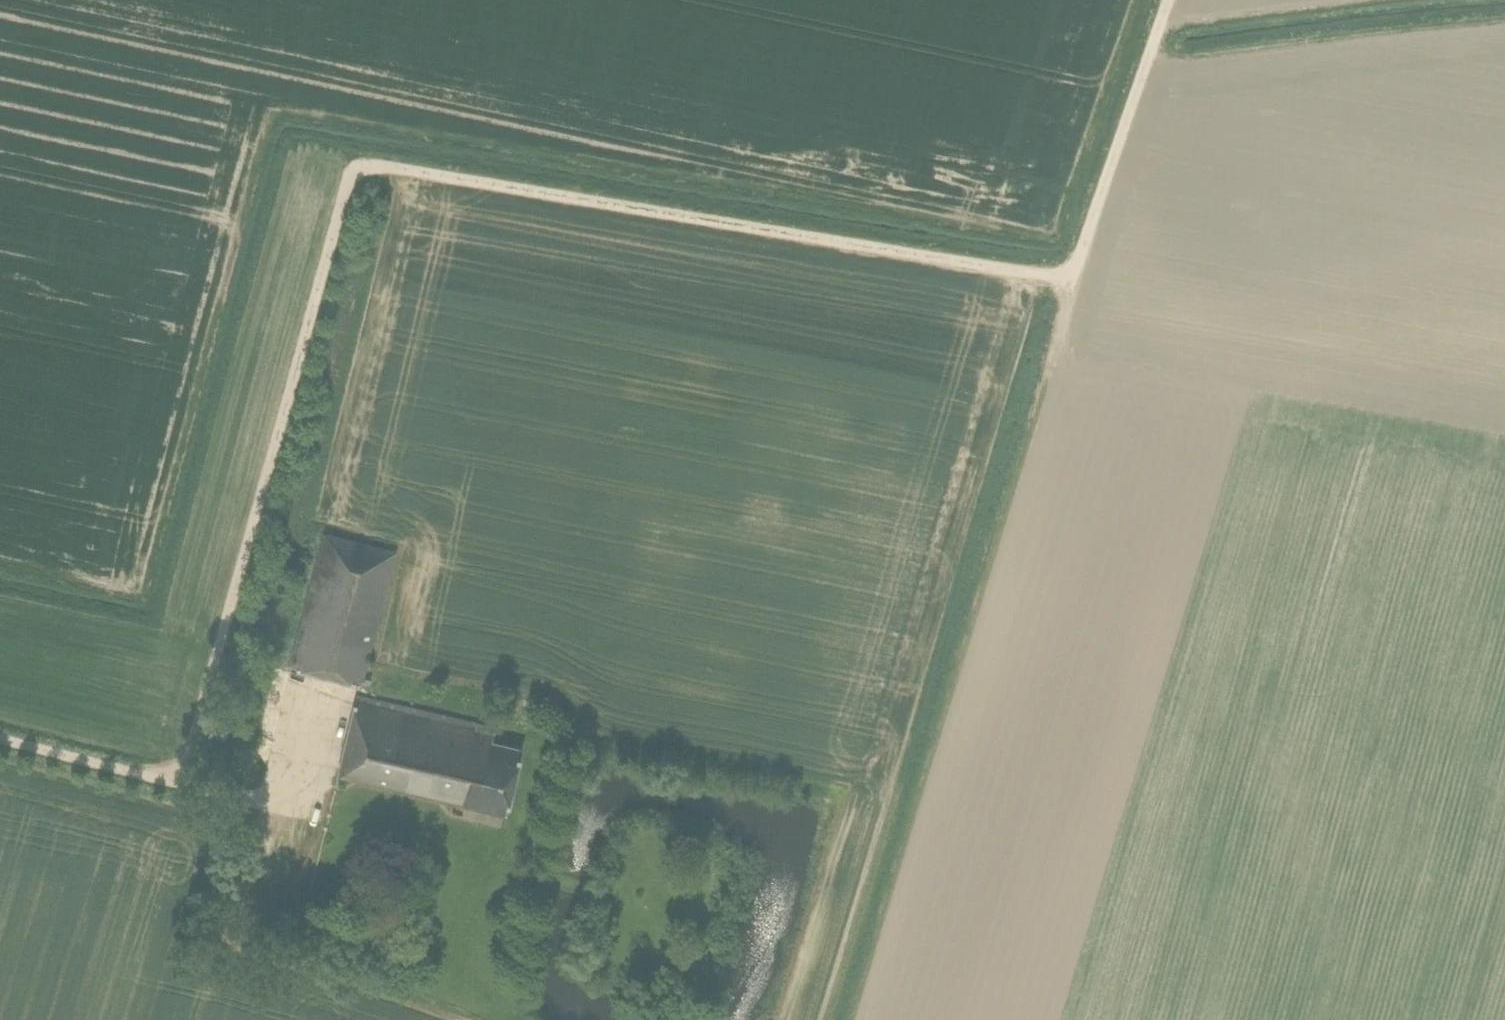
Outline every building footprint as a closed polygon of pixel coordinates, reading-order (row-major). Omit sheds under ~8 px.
[(289,666),(363,685),(397,552),(324,533),(289,666)] [(353,704),(337,774),(505,813),(520,747),(491,741),(494,727),(477,724),(477,725),(357,698),(355,705),(353,704)]
